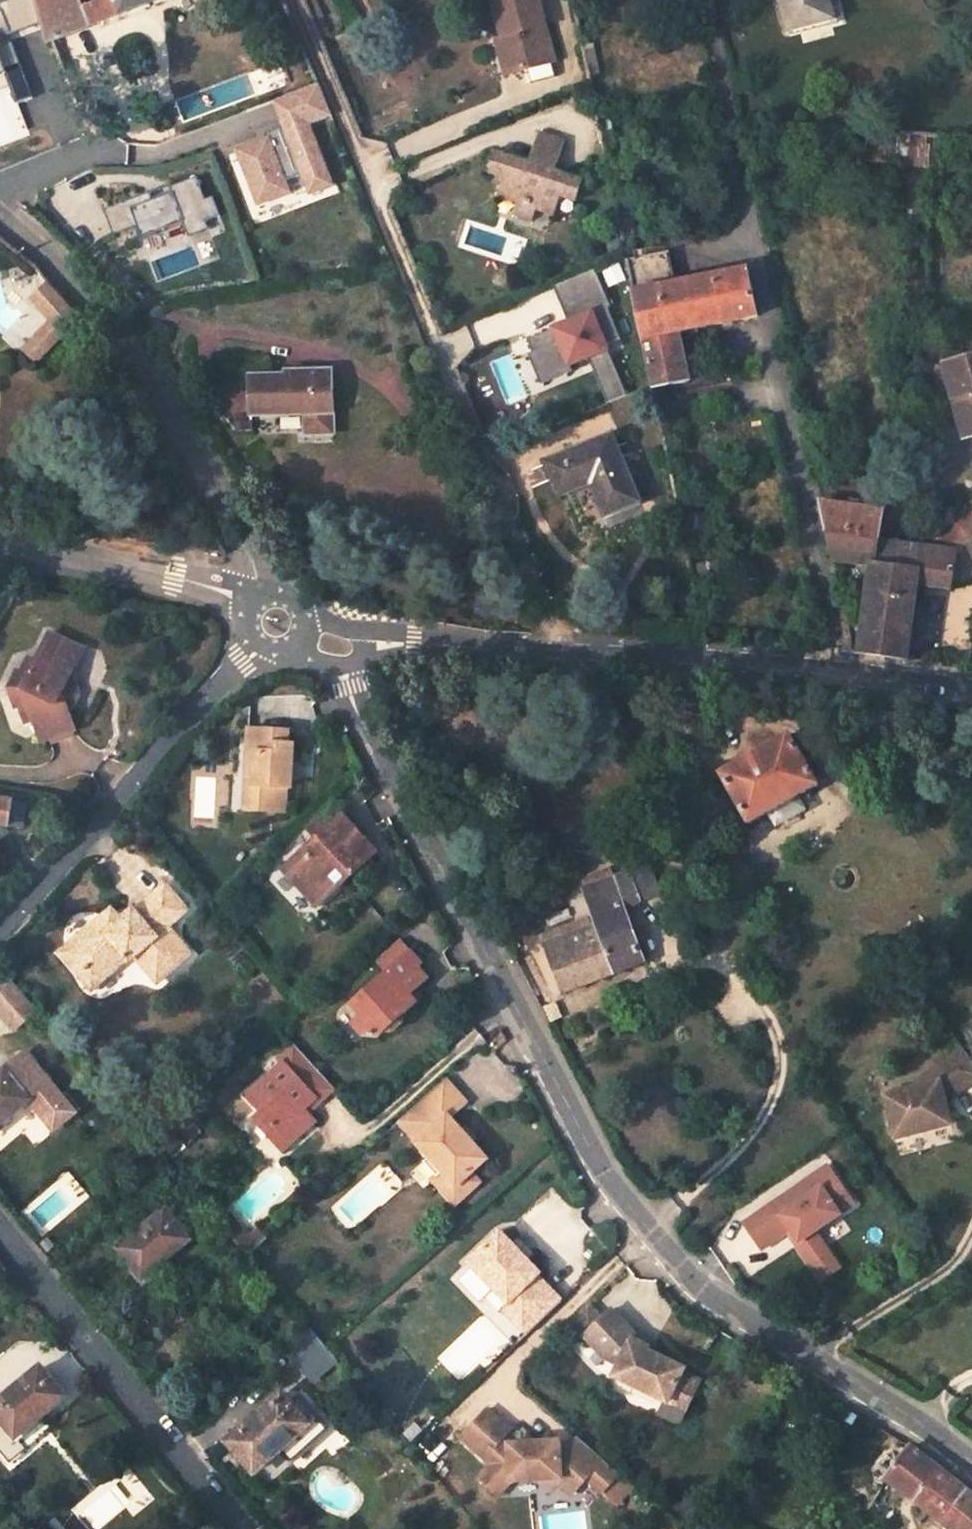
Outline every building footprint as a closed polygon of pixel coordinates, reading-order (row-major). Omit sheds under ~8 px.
[(36,0),(10,0),(0,4),(0,9),(0,10),(0,11),(0,76),(6,74),(17,104),(33,98),(12,43),(6,46),(3,37),(42,23),(36,0)] [(42,23),(47,44),(53,42),(160,0),(99,0),(82,6),(80,0),(36,0),(42,23)] [(312,22),(323,17),(316,0),(303,0),(312,22)] [(503,39),(512,73),(527,69),(532,84),(556,77),(552,62),(555,62),(539,0),(493,0),(503,39)] [(789,28),(834,16),(829,0),(782,0),(789,28)] [(496,41),(505,75),(512,73),(503,39),(496,41)] [(319,84),(273,102),(282,126),(265,133),(267,138),(235,150),(257,207),(292,193),(287,180),(301,175),(309,196),(335,186),(311,124),(331,116),(319,84)] [(566,142),(539,133),(529,163),(527,168),(536,171),(537,166),(556,172),(566,142)] [(920,133),(913,163),(937,168),(944,137),(920,133)] [(529,163),(493,152),(487,171),(506,177),(500,195),(517,202),(513,216),(533,222),(538,208),(556,215),(562,195),(577,200),(584,181),(556,172),(537,166),(536,171),(527,168),(529,163)] [(150,193),(105,210),(114,235),(138,226),(142,238),(184,222),(190,237),(208,230),(205,222),(220,216),(213,198),(205,200),(197,178),(171,187),(173,193),(153,201),(150,193)] [(636,237),(633,219),(620,222),(624,240),(636,237)] [(680,332),(757,317),(749,268),(676,282),(643,289),(642,283),(676,276),(671,251),(665,253),(663,244),(636,250),(638,258),(628,260),(644,340),(680,332)] [(638,258),(636,250),(626,252),(627,254),(628,260),(638,258)] [(596,267),(555,285),(570,321),(555,327),(557,332),(550,335),(548,331),(529,338),(534,351),(530,353),(542,383),(574,369),(572,364),(590,356),(609,348),(607,344),(622,337),(609,306),(612,305),(596,267)] [(676,282),(676,276),(642,283),(643,289),(676,282)] [(50,284),(34,300),(54,322),(25,350),(36,362),(79,320),(81,319),(50,284)] [(939,340),(962,438),(971,435),(971,331),(939,340)] [(654,389),(690,381),(680,332),(644,340),(653,384),(654,389)] [(629,394),(609,348),(590,356),(610,402),(629,394)] [(288,376),(251,377),(252,415),(306,414),(307,433),(334,433),(331,371),(288,372),(288,376)] [(643,503),(613,434),(545,461),(560,496),(592,483),(607,517),(643,503)] [(880,541),(885,511),(882,510),(860,507),(822,502),(828,534),(880,541)] [(834,560),(872,566),(862,653),(909,660),(918,583),(952,588),(952,586),(956,550),(935,547),(880,541),(828,534),(834,560)] [(956,550),(952,586),(970,582),(971,571),(971,570),(971,536),(956,550)] [(172,549),(170,559),(180,562),(181,558),(182,551),(172,549)] [(80,651),(45,635),(32,662),(19,691),(30,722),(38,743),(72,730),(65,710),(72,695),(66,679),(80,651)] [(850,638),(841,640),(843,651),(853,652),(850,638)] [(19,691),(32,662),(25,659),(18,675),(14,673),(5,691),(12,710),(16,709),(22,725),(30,722),(19,691)] [(244,753),(243,778),(253,778),(252,813),(280,813),(281,813),(281,789),(288,790),(288,780),(289,763),(289,746),(283,746),(283,731),(254,730),(253,753),(244,753)] [(245,730),(244,745),(244,753),(253,753),(254,730),(245,730)] [(819,785),(790,734),(729,769),(727,766),(722,769),(724,772),(720,774),(749,824),(768,814),(798,796),(819,785)] [(297,781),(298,764),(289,763),(288,780),(297,781)] [(243,779),(242,813),(252,813),(253,778),(243,778),(243,779)] [(768,814),(775,826),(806,809),(798,796),(768,814)] [(11,801),(0,799),(0,824),(9,825),(11,801)] [(324,824),(315,814),(305,825),(313,834),(324,824)] [(378,853),(344,818),(330,831),(327,827),(283,869),(318,907),(339,888),(336,884),(349,872),(352,876),(378,853)] [(650,862),(633,868),(646,902),(662,896),(650,862)] [(339,888),(352,876),(349,872),(336,884),(339,888)] [(642,902),(631,872),(582,889),(595,924),(551,942),(549,937),(545,939),(547,944),(544,945),(562,994),(645,962),(625,909),(642,902)] [(120,920),(106,932),(97,921),(59,954),(74,972),(82,964),(99,984),(128,960),(129,962),(134,958),(157,984),(191,955),(167,927),(187,910),(165,885),(134,912),(132,909),(120,920)] [(111,910),(97,921),(106,932),(120,920),(111,910)] [(402,943),(379,963),(387,973),(410,952),(402,943)] [(387,973),(352,1005),(362,1016),(355,1023),(365,1036),(379,1037),(385,1032),(394,1032),(404,1023),(405,1014),(417,1003),(410,995),(413,993),(428,979),(418,968),(422,965),(410,952),(387,973)] [(74,972),(91,991),(99,984),(82,964),(74,972)] [(14,1034),(41,1012),(14,981),(0,993),(0,1018),(14,1034)] [(419,1001),(413,993),(410,995),(417,1003),(419,1001)] [(284,1063),(248,1096),(262,1112),(260,1114),(283,1140),(310,1116),(308,1114),(298,1102),(310,1090),(301,1081),(316,1068),(296,1045),(280,1059),(284,1063)] [(966,1052),(921,1083),(923,1088),(887,1097),(897,1141),(953,1128),(945,1090),(953,1088),(958,1096),(971,1087),(971,1061),(966,1052)] [(308,1114),(335,1089),(316,1068),(301,1081),(310,1090),(298,1102),(308,1114)] [(4,1071),(0,1074),(0,1125),(29,1101),(4,1071)] [(446,1079),(407,1114),(425,1135),(417,1142),(416,1144),(428,1158),(439,1170),(454,1188),(471,1173),(487,1159),(472,1142),(460,1128),(451,1118),(468,1105),(446,1079)] [(283,1151),(316,1122),(310,1116),(283,1140),(260,1114),(254,1118),(283,1151)] [(399,1121),(417,1142),(425,1135),(407,1114),(404,1117),(399,1121)] [(460,1128),(472,1142),(478,1137),(466,1123),(460,1128)] [(451,1204),(461,1196),(478,1181),(471,1173),(454,1188),(439,1170),(428,1158),(423,1162),(435,1176),(431,1180),(451,1204)] [(845,1271),(823,1233),(860,1211),(834,1165),(742,1218),(762,1253),(791,1236),(819,1285),(845,1271)] [(190,1240),(165,1210),(118,1247),(132,1266),(135,1264),(145,1277),(190,1240)] [(242,1228),(232,1237),(248,1256),(266,1240),(257,1230),(249,1237),(242,1228)] [(499,1232),(468,1262),(493,1289),(507,1303),(501,1308),(526,1334),(560,1301),(536,1276),(539,1274),(499,1232)] [(493,1289),(484,1298),(497,1312),(501,1308),(507,1303),(493,1289)] [(587,1304),(569,1321),(583,1336),(601,1319),(587,1304)] [(601,1319),(583,1336),(603,1358),(617,1365),(612,1374),(666,1401),(682,1370),(645,1351),(646,1348),(631,1340),(633,1335),(610,1310),(601,1319)] [(323,1343),(299,1364),(309,1376),(333,1355),(323,1343)] [(0,1402),(0,1419),(16,1438),(26,1430),(41,1417),(66,1396),(41,1367),(0,1402)] [(308,1424),(283,1395),(228,1442),(253,1471),(308,1424)] [(486,1410),(461,1437),(491,1465),(478,1479),(496,1496),(509,1481),(540,1480),(559,1479),(574,1492),(585,1480),(615,1508),(632,1489),(595,1455),(586,1465),(566,1447),(565,1449),(558,1443),(509,1445),(501,1439),(509,1431),(486,1410)] [(50,1428),(41,1417),(26,1430),(35,1441),(50,1428)] [(595,1455),(576,1438),(566,1447),(586,1465),(595,1455)] [(950,1528),(971,1528),(971,1496),(910,1447),(888,1472),(884,1479),(913,1499),(950,1528)] [(559,1479),(540,1480),(541,1487),(556,1486),(569,1497),(574,1492),(559,1479)]
